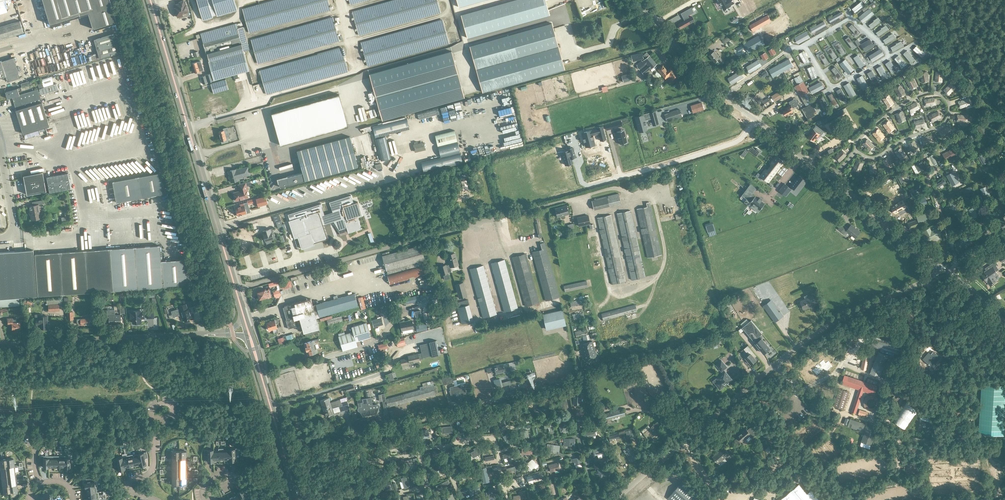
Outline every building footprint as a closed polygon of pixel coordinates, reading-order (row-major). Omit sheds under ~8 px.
[(73,0),(44,0),(52,24),(78,16),(73,0)] [(112,6),(111,0),(74,0),(79,17),(89,13),(112,6)] [(186,4),(185,1),(184,2),(184,0),(180,2),(180,3),(174,5),(176,10),(175,12),(175,14),(177,15),(178,17),(183,16),(182,13),(189,11),(187,4),(186,4)] [(203,20),(213,17),(213,16),(217,14),(218,16),(238,10),(235,0),(197,0),(203,20)] [(333,0),(273,0),(242,9),(249,33),(331,10),(329,3),(334,2),(333,0)] [(440,12),(437,0),(392,0),(353,11),(360,34),(440,12)] [(462,15),(469,38),(549,15),(545,0),(514,0),(462,15)] [(732,6),(731,5),(735,3),(734,0),(718,0),(724,10),(732,6)] [(865,5),(862,1),(852,9),(855,13),(865,5)] [(94,29),(117,22),(112,6),(89,13),(94,29)] [(866,15),(861,20),(863,23),(871,16),(873,15),(875,14),(870,8),(864,13),(866,15)] [(833,16),(828,19),(832,25),(836,22),(835,20),(839,17),(844,15),(842,11),(833,16)] [(768,15),(749,25),(753,32),(772,21),(768,15)] [(685,21),(678,25),(680,29),(694,21),(692,17),(689,18),(688,16),(684,19),(685,21)] [(332,17),(252,40),(258,63),(339,40),(332,17)] [(879,18),(874,21),(869,25),(872,29),(882,21),(879,18)] [(443,19),(361,42),(367,67),(450,44),(443,19)] [(0,27),(0,40),(24,32),(20,21),(0,27)] [(820,24),(810,29),(812,33),(815,31),(822,28),(823,30),(828,27),(824,21),(820,24)] [(565,70),(552,23),(470,46),(483,92),(565,70)] [(206,51),(206,54),(242,44),(244,50),(250,49),(247,40),(243,27),(238,29),(237,24),(201,34),(206,51)] [(860,33),(852,24),(849,27),(857,35),(860,33)] [(882,29),(876,32),(879,36),(889,29),(886,26),(882,29)] [(800,35),(795,38),(797,40),(801,38),(803,41),(810,37),(807,31),(800,35)] [(114,34),(94,40),(100,59),(120,53),(114,34)] [(896,38),(894,34),(889,36),(883,40),(886,44),(896,38)] [(760,35),(745,43),(749,50),(750,52),(765,44),(760,35)] [(856,46),(849,37),(846,39),(853,48),(856,46)] [(870,39),(861,44),(865,52),(871,48),(869,44),(872,43),(870,39)] [(824,51),(827,49),(820,41),(817,43),(824,51)] [(845,52),(839,42),(835,44),(842,55),(845,52)] [(902,42),(891,47),(893,52),(904,46),(902,42)] [(244,51),(244,50),(242,44),(206,54),(208,60),(209,61),(244,51)] [(925,54),(916,46),(913,49),(922,57),(925,54)] [(342,47),(259,70),(266,95),(349,72),(342,47)] [(838,57),(831,47),(827,49),(834,60),(838,57)] [(880,49),(876,51),(869,56),(873,62),(884,55),(880,49)] [(249,70),(244,51),(209,61),(214,80),(249,70)] [(464,97),(452,51),(369,74),(382,120),(464,97)] [(715,51),(709,55),(715,62),(718,59),(721,62),(723,61),(715,51)] [(803,51),(799,53),(805,64),(809,61),(803,51)] [(915,60),(908,51),(904,54),(912,63),(915,60)] [(633,62),(644,59),(642,52),(631,55),(633,62)] [(830,63),(823,53),(820,55),(826,65),(830,63)] [(858,54),(854,58),(861,68),(865,65),(858,54)] [(637,66),(640,69),(646,64),(648,66),(641,71),(644,74),(657,63),(650,55),(637,66)] [(902,68),(906,65),(899,55),(895,59),(902,68)] [(6,76),(8,81),(20,78),(14,57),(2,61),(6,76)] [(758,59),(746,67),(749,70),(753,68),(754,70),(762,66),(758,59)] [(773,77),(775,76),(781,73),(794,66),(790,59),(769,70),(773,77)] [(840,64),(848,74),(854,70),(846,59),(840,64)] [(890,60),(885,63),(893,74),(897,70),(890,60)] [(201,61),(193,63),(195,72),(204,70),(201,61)] [(672,67),(667,71),(662,65),(657,69),(662,75),(663,75),(666,79),(669,76),(673,80),(679,76),(672,67)] [(881,65),(877,68),(883,79),(888,76),(881,65)] [(817,77),(812,66),(807,68),(812,79),(817,77)] [(842,76),(835,67),(831,69),(839,79),(842,76)] [(872,70),(868,73),(874,84),(879,81),(872,70)] [(739,71),(728,78),(730,82),(734,79),(736,82),(744,77),(743,76),(740,71),(739,71)] [(927,71),(920,73),(923,83),(929,81),(927,71)] [(206,75),(205,75),(201,77),(203,84),(207,83),(209,82),(206,75)] [(800,75),(794,78),(798,84),(804,81),(800,75)] [(861,81),(859,82),(863,90),(869,87),(863,75),(859,77),(861,81)] [(54,84),(51,77),(42,80),(44,87),(54,84)] [(912,77),(907,81),(912,89),(917,86),(912,77)] [(660,88),(651,78),(648,80),(653,86),(656,89),(657,91),(660,88)] [(226,79),(211,84),(214,93),(229,89),(226,79)] [(850,82),(846,84),(850,91),(847,92),(850,97),(856,94),(850,82)] [(818,83),(809,88),(812,94),(825,87),(823,84),(819,86),(818,83)] [(951,83),(944,90),(949,95),(956,87),(951,83)] [(57,84),(40,90),(40,92),(39,92),(40,94),(41,93),(41,95),(58,90),(57,84)] [(900,85),(895,89),(900,97),(906,94),(900,85)] [(22,91),(21,87),(6,92),(8,99),(12,97),(16,110),(42,102),(38,89),(20,95),(19,91),(22,91)] [(257,89),(259,100),(266,99),(264,88),(257,89)] [(836,92),(841,102),(845,101),(839,90),(836,92)] [(954,90),(947,97),(950,99),(956,92),(954,90)] [(783,96),(780,91),(772,96),(775,101),(783,96)] [(820,113),(821,112),(818,108),(809,92),(804,95),(805,97),(807,102),(805,103),(806,106),(802,109),(807,119),(817,114),(818,114),(820,113)] [(339,94),(272,113),(280,145),(348,126),(339,94)] [(827,97),(832,107),(836,105),(831,95),(827,97)] [(889,95),(883,99),(889,107),(894,103),(889,95)] [(824,97),(820,99),(821,102),(820,103),(823,107),(825,111),(830,109),(828,105),(824,97)] [(787,109),(783,111),(784,112),(783,113),(784,114),(785,115),(786,116),(789,114),(790,115),(794,113),(793,112),(791,109),(796,107),(797,106),(799,104),(796,98),(789,102),(791,105),(790,106),(786,108),(787,109)] [(934,98),(925,100),(926,106),(936,104),(934,98)] [(968,99),(958,102),(961,108),(970,105),(968,99)] [(42,102),(16,110),(24,134),(49,126),(48,121),(50,120),(50,118),(47,119),(42,102)] [(704,109),(701,102),(691,106),(693,112),(704,109)] [(917,102),(908,107),(911,112),(920,108),(917,102)] [(869,105),(857,112),(861,121),(874,114),(869,105)] [(449,119),(446,106),(440,107),(443,120),(449,119)] [(440,114),(438,108),(417,113),(419,119),(440,114)] [(681,117),(679,109),(665,114),(667,122),(681,117)] [(843,109),(822,121),(824,125),(845,114),(843,109)] [(657,120),(654,111),(634,117),(638,130),(646,128),(643,120),(651,118),(652,121),(657,120)] [(902,111),(896,114),(900,123),(906,120),(902,111)] [(938,111),(929,116),(932,122),(941,117),(938,111)] [(406,118),(372,126),(375,137),(409,129),(406,118)] [(924,119),(914,121),(916,128),(926,126),(924,119)] [(889,121),(883,125),(889,133),(895,129),(889,121)] [(813,129),(808,136),(811,139),(812,141),(813,140),(814,141),(819,135),(821,136),(824,131),(816,125),(813,129)] [(597,127),(597,129),(591,131),(591,130),(582,133),(586,147),(595,144),(592,135),(598,133),(600,140),(606,139),(602,126),(597,127)] [(980,126),(977,128),(979,132),(980,131),(982,134),(987,132),(983,126),(981,127),(980,126)] [(224,130),(219,132),(222,143),(229,141),(228,139),(231,138),(230,137),(231,137),(231,135),(230,135),(228,127),(224,128),(224,130)] [(948,127),(939,132),(943,138),(951,132),(948,127)] [(625,129),(616,132),(618,140),(619,140),(621,140),(622,144),(629,142),(625,129)] [(878,129),(873,133),(880,141),(885,137),(878,129)] [(438,146),(457,141),(454,130),(435,135),(438,146)] [(967,133),(964,134),(965,136),(968,135),(971,140),(975,138),(971,131),(967,133)] [(932,135),(922,138),(924,144),(934,142),(932,135)] [(391,158),(385,136),(375,138),(381,160),(391,158)] [(297,151),(303,173),(278,179),(280,187),(358,167),(350,137),(297,151)] [(965,143),(962,137),(957,140),(958,143),(959,142),(961,145),(965,143)] [(867,139),(863,144),(870,151),(875,146),(867,139)] [(915,140),(908,143),(912,152),(918,150),(915,140)] [(413,145),(414,147),(415,152),(425,150),(424,142),(413,145)] [(457,142),(438,147),(440,157),(460,152),(457,142)] [(479,144),(486,157),(489,156),(483,142),(479,144)] [(1003,143),(994,147),(997,154),(1001,151),(1000,149),(1004,147),(1003,143)] [(576,157),(574,147),(566,149),(567,150),(561,152),(565,165),(573,162),(572,158),(576,157)] [(956,147),(951,149),(949,151),(943,154),(946,160),(960,153),(956,147)] [(756,150),(753,148),(748,149),(752,152),(756,156),(758,154),(757,153),(755,151),(756,151),(756,150)] [(900,148),(895,152),(901,160),(906,156),(900,148)] [(842,150),(835,157),(840,162),(847,155),(842,150)] [(462,163),(460,153),(440,158),(421,162),(424,172),(462,163)] [(979,157),(983,165),(987,163),(985,159),(986,159),(984,154),(979,157)] [(233,161),(230,161),(230,164),(245,161),(243,155),(232,157),(233,161)] [(938,164),(937,163),(933,155),(930,156),(930,157),(927,158),(932,167),(938,164)] [(770,167),(775,171),(777,169),(778,169),(783,163),(776,157),(771,163),(772,165),(770,167)] [(846,157),(838,164),(840,166),(848,159),(846,157)] [(888,157),(883,160),(888,169),(893,165),(888,157)] [(963,169),(965,168),(966,170),(969,168),(968,166),(974,163),(972,159),(961,165),(963,169)] [(857,160),(853,170),(859,172),(863,163),(857,160)] [(919,171),(921,170),(922,171),(926,169),(922,162),(915,166),(917,169),(919,171)] [(236,169),(229,171),(230,178),(231,178),(233,182),(239,180),(239,178),(242,177),(242,176),(246,175),(247,176),(250,175),(248,167),(237,170),(236,169)] [(773,174),(775,171),(770,167),(768,170),(766,169),(761,175),(758,173),(756,176),(761,180),(763,177),(769,182),(774,175),(773,174)] [(43,172),(24,176),(27,195),(47,191),(46,188),(48,187),(47,181),(46,181),(47,187),(46,187),(43,172)] [(160,173),(137,177),(141,198),(167,193),(160,173)] [(947,176),(951,184),(957,181),(953,173),(947,176)] [(47,177),(50,192),(71,188),(68,174),(47,177)] [(807,181),(800,176),(795,182),(795,181),(790,188),(785,184),(779,191),(786,196),(793,187),(797,191),(800,186),(802,184),(804,185),(807,181)] [(882,182),(885,186),(892,181),(888,176),(884,179),(885,180),(882,182)] [(141,198),(137,177),(113,182),(117,203),(141,198)] [(938,188),(941,186),(942,187),(944,186),(943,184),(944,184),(946,183),(944,179),(942,180),(942,181),(936,185),(938,188)] [(240,191),(234,193),(237,201),(247,198),(245,192),(248,191),(247,186),(251,185),(250,182),(239,185),(240,191)] [(755,196),(752,194),(754,191),(757,188),(751,184),(749,187),(740,198),(759,212),(765,204),(762,201),(762,200),(760,198),(759,199),(755,196)] [(861,190),(863,193),(870,189),(870,190),(872,188),(870,185),(861,190)] [(966,198),(974,194),(970,186),(962,190),(966,198)] [(991,195),(987,186),(980,188),(984,198),(991,195)] [(911,193),(913,196),(921,192),(920,191),(921,191),(920,188),(915,190),(913,188),(910,190),(911,193)] [(596,199),(592,200),(594,209),(621,203),(618,193),(596,198),(596,199)] [(1000,194),(995,198),(1000,207),(1004,204),(1004,202),(1000,194)] [(328,238),(325,228),(324,225),(327,223),(335,221),(338,229),(339,231),(347,228),(348,233),(361,229),(357,217),(362,215),(358,202),(354,203),(351,195),(329,202),(333,212),(325,215),(321,204),(288,214),(288,215),(287,216),(294,237),(295,238),(297,237),(298,237),(302,249),(314,245),(314,243),(328,239),(328,238)] [(268,204),(266,196),(255,199),(257,207),(268,204)] [(925,196),(918,198),(920,205),(922,204),(925,204),(928,203),(925,196)] [(903,200),(892,206),(895,213),(906,207),(903,200)] [(238,213),(237,214),(238,216),(239,216),(241,216),(241,215),(250,212),(248,205),(250,204),(249,201),(246,202),(247,203),(241,205),(241,207),(236,208),(238,213)] [(951,202),(950,206),(952,209),(955,210),(958,208),(959,205),(957,202),(954,201),(951,202)] [(647,206),(637,208),(646,250),(647,258),(662,254),(658,239),(655,223),(654,223),(650,202),(646,203),(647,206)] [(269,204),(258,207),(260,214),(271,210),(269,204)] [(567,205),(555,208),(558,218),(569,215),(567,205)] [(976,211),(974,207),(968,210),(969,212),(970,218),(977,217),(976,211)] [(631,210),(617,213),(622,238),(631,279),(646,276),(640,248),(637,238),(635,227),(631,210)] [(926,213),(916,217),(918,222),(928,218),(926,213)] [(588,215),(577,217),(579,227),(590,225),(588,215)] [(612,215),(597,218),(612,283),(626,280),(617,238),(615,231),(612,215)] [(916,220),(908,223),(910,228),(918,225),(916,220)] [(708,232),(715,230),(713,224),(706,226),(708,232)] [(845,226),(841,231),(846,235),(849,232),(856,238),(860,232),(851,224),(848,228),(845,226)] [(271,229),(263,231),(266,241),(276,238),(274,232),(275,231),(274,228),(271,229)] [(942,234),(938,228),(932,231),(930,228),(923,231),(925,235),(926,235),(929,241),(939,235),(942,234)] [(989,230),(980,235),(982,239),(991,234),(989,230)] [(967,247),(964,241),(961,243),(962,244),(957,247),(959,251),(967,247)] [(542,249),(532,252),(546,301),(560,297),(545,242),(540,243),(542,249)] [(160,245),(135,247),(138,289),(163,287),(161,261),(160,245)] [(387,270),(424,260),(425,260),(421,245),(382,255),(386,270),(387,270)] [(135,247),(101,249),(86,250),(35,254),(38,296),(138,289),(135,247)] [(20,306),(19,298),(37,296),(33,250),(0,253),(0,307),(20,306)] [(459,265),(456,252),(447,254),(448,259),(447,259),(449,264),(447,265),(447,264),(439,266),(442,275),(449,273),(449,272),(451,271),(450,267),(459,265)] [(526,253),(512,257),(525,306),(540,302),(526,253)] [(185,259),(161,261),(163,287),(193,285),(185,259)] [(505,259),(491,263),(504,312),(518,308),(505,259)] [(425,264),(424,260),(387,270),(388,274),(387,274),(390,285),(428,274),(426,264),(425,264)] [(993,267),(996,271),(999,269),(996,265),(998,264),(996,261),(990,265),(992,268),(993,267)] [(347,264),(337,266),(339,273),(349,270),(347,264)] [(484,265),(469,269),(483,318),(497,314),(484,265)] [(993,267),(992,268),(982,275),(987,282),(987,281),(990,286),(997,281),(995,276),(998,274),(996,271),(993,267)] [(290,280),(282,283),(283,289),(286,288),(286,289),(288,288),(288,287),(292,286),(290,280)] [(587,280),(564,285),(565,292),(588,287),(587,280)] [(464,282),(455,284),(459,298),(467,296),(464,282)] [(257,292),(259,299),(267,297),(266,293),(270,292),(269,288),(257,292)] [(433,297),(432,292),(420,294),(422,300),(433,297)] [(313,305),(316,315),(319,314),(320,317),(335,313),(358,306),(355,295),(356,295),(356,293),(355,294),(355,293),(338,298),(313,305)] [(418,301),(416,295),(405,298),(407,304),(418,301)] [(807,298),(805,299),(801,301),(804,309),(811,306),(812,307),(816,305),(812,295),(808,297),(806,298),(807,298)] [(763,296),(759,299),(771,316),(779,310),(775,305),(774,306),(771,303),(773,302),(770,297),(765,300),(763,296)] [(320,332),(315,315),(312,305),(311,299),(284,306),(284,307),(283,307),(285,316),(288,329),(302,325),(304,332),(309,331),(309,332),(305,333),(306,336),(320,332)] [(187,303),(179,305),(182,315),(183,314),(184,320),(192,317),(190,308),(188,308),(187,303)] [(469,304),(464,305),(457,307),(462,323),(474,320),(469,304)] [(635,304),(601,314),(603,321),(637,311),(635,304)] [(109,324),(114,324),(114,323),(115,323),(115,324),(116,324),(117,325),(120,325),(120,324),(120,323),(121,323),(121,315),(115,315),(114,309),(105,310),(105,312),(102,312),(102,316),(105,316),(106,318),(109,317),(109,324)] [(133,319),(133,323),(135,322),(136,323),(138,323),(139,322),(141,322),(141,318),(144,318),(144,312),(140,312),(140,310),(133,311),(133,312),(130,312),(131,319),(133,319)] [(94,313),(89,314),(89,313),(81,314),(81,326),(90,325),(89,323),(91,322),(91,323),(97,322),(97,314),(99,314),(98,311),(94,311),(94,313)] [(547,329),(566,325),(562,311),(544,315),(547,329)] [(41,329),(48,328),(48,326),(50,326),(49,321),(47,321),(47,316),(42,316),(42,315),(35,315),(36,319),(37,325),(38,325),(38,324),(41,324),(41,329)] [(342,316),(327,320),(328,325),(343,321),(342,317),(342,316)] [(12,318),(11,318),(7,318),(8,325),(12,325),(12,330),(20,329),(20,322),(16,322),(16,321),(16,320),(15,319),(14,318),(13,318),(12,318)] [(383,324),(382,319),(379,319),(379,318),(372,320),(374,327),(383,324)] [(268,326),(267,327),(268,329),(269,329),(269,330),(277,327),(276,323),(278,322),(277,319),(267,322),(268,326)] [(400,322),(402,331),(414,328),(412,320),(400,322)] [(751,320),(749,322),(743,327),(745,329),(754,341),(755,340),(760,335),(762,333),(755,324),(751,320)] [(366,323),(352,327),(353,332),(345,334),(344,332),(339,334),(343,351),(357,346),(356,342),(361,340),(371,337),(366,323)] [(416,325),(417,332),(427,330),(426,323),(416,325)] [(576,337),(588,334),(587,332),(588,332),(587,325),(586,325),(586,328),(575,331),(576,337)] [(876,329),(874,337),(872,342),(871,345),(900,355),(905,338),(876,329)] [(762,338),(757,342),(756,343),(764,353),(770,348),(762,338)] [(318,339),(305,343),(308,354),(318,351),(315,342),(319,341),(318,339)] [(423,354),(418,355),(419,359),(424,358),(424,357),(441,353),(438,341),(420,345),(422,351),(423,354)] [(593,341),(581,344),(584,355),(583,356),(584,359),(585,358),(585,360),(597,356),(593,341)] [(753,352),(748,346),(744,349),(749,355),(746,357),(751,364),(756,359),(758,357),(753,352)] [(879,351),(870,373),(885,379),(890,363),(889,363),(892,356),(879,351)] [(929,352),(923,359),(932,366),(940,357),(934,351),(931,354),(929,352)] [(419,359),(418,355),(418,354),(408,356),(409,358),(401,360),(402,365),(410,363),(411,365),(415,364),(420,363),(419,359)] [(816,367),(813,370),(817,375),(824,369),(826,372),(833,366),(829,360),(826,362),(824,358),(815,366),(816,367)] [(727,367),(722,360),(716,365),(722,371),(727,367)] [(503,364),(494,366),(496,374),(505,372),(504,372),(511,370),(510,363),(503,365),(503,364)] [(392,372),(385,374),(388,382),(394,379),(392,372)] [(732,379),(725,372),(718,378),(720,380),(716,383),(720,389),(721,388),(722,388),(725,386),(724,385),(732,379)] [(448,377),(443,378),(441,379),(443,385),(453,382),(453,380),(452,376),(453,376),(453,375),(448,377)] [(845,375),(842,384),(859,389),(851,412),(856,413),(863,391),(875,395),(878,386),(845,375)] [(501,378),(493,380),(496,388),(503,386),(501,378)] [(421,389),(386,399),(388,407),(436,394),(438,393),(438,390),(438,388),(437,388),(436,385),(434,385),(434,383),(433,383),(433,381),(430,382),(430,381),(422,384),(423,386),(420,387),(421,389)] [(461,384),(450,387),(451,390),(451,393),(452,398),(455,400),(462,398),(464,394),(466,393),(464,386),(461,387),(461,384)] [(981,384),(978,430),(1004,432),(1004,417),(1004,386),(981,384)] [(840,388),(834,406),(844,410),(850,392),(840,388)] [(879,407),(880,404),(880,402),(879,399),(878,397),(876,396),(873,395),(871,395),(868,395),(866,397),(864,399),(864,402),(864,405),(865,407),(867,409),(870,410),(872,411),(875,410),(877,409),(879,407)] [(561,403),(561,405),(562,408),(568,407),(565,396),(560,398),(561,403)] [(329,397),(321,400),(322,404),(323,404),(324,408),(335,405),(336,407),(339,406),(337,400),(332,402),(331,403),(330,402),(329,397)] [(370,418),(367,398),(363,399),(363,402),(361,402),(362,406),(359,407),(359,408),(358,408),(358,410),(359,411),(361,420),(370,418)] [(371,398),(367,398),(370,418),(380,416),(378,408),(379,408),(379,407),(379,405),(379,404),(378,404),(378,403),(372,404),(372,401),(371,398)] [(919,410),(908,403),(895,421),(906,429),(919,410)] [(551,409),(538,404),(536,409),(548,414),(551,409)] [(335,405),(324,408),(325,411),(324,411),(325,416),(334,413),(332,408),(332,407),(334,408),(336,407),(335,405)] [(624,408),(604,413),(606,421),(626,416),(624,408)] [(677,411),(671,416),(675,420),(681,415),(677,411)] [(496,416),(496,418),(496,423),(497,423),(497,424),(500,424),(502,424),(505,424),(506,418),(506,416),(503,416),(496,416)] [(932,422),(933,419),(921,416),(920,419),(928,421),(928,422),(927,422),(926,425),(924,435),(929,436),(932,423),(932,422)] [(479,418),(470,419),(471,427),(479,426),(479,418)] [(850,418),(848,426),(863,431),(865,423),(850,418)] [(465,422),(457,425),(459,433),(467,430),(465,422)] [(657,422),(644,434),(649,440),(652,437),(654,440),(661,433),(658,429),(661,427),(657,422)] [(868,422),(861,442),(871,445),(878,425),(868,422)] [(552,423),(544,425),(545,428),(550,427),(551,433),(554,433),(552,423)] [(565,424),(559,425),(560,428),(559,428),(560,429),(561,432),(565,431),(566,432),(569,431),(568,426),(565,427),(565,424)] [(751,427),(747,430),(751,434),(750,435),(752,438),(757,434),(751,427)] [(751,434),(747,430),(746,428),(737,436),(743,442),(750,435),(751,434)] [(528,430),(521,431),(520,431),(522,438),(529,437),(528,430)] [(428,431),(419,434),(421,441),(425,440),(425,437),(429,436),(428,431)] [(508,433),(506,434),(503,436),(506,442),(510,440),(511,442),(514,440),(512,436),(511,434),(512,433),(511,431),(508,433)] [(768,432),(766,435),(772,443),(775,440),(768,432)] [(610,441),(616,439),(620,438),(618,433),(608,435),(610,441)] [(394,444),(393,444),(389,445),(390,449),(399,447),(397,438),(393,439),(394,444)] [(533,448),(529,447),(522,446),(521,454),(532,455),(533,448)] [(630,446),(624,450),(630,461),(636,458),(630,446)] [(479,455),(480,454),(477,447),(474,448),(474,450),(470,452),(473,458),(479,455)] [(603,447),(593,449),(595,455),(604,453),(603,447)] [(724,447),(713,457),(719,463),(730,454),(731,456),(734,454),(730,449),(728,451),(724,447)] [(229,449),(229,450),(230,460),(230,461),(236,460),(235,451),(238,450),(238,448),(235,448),(235,449),(229,449)] [(214,462),(214,460),(213,451),(214,451),(214,450),(208,450),(204,450),(204,452),(208,452),(208,462),(214,462)] [(138,454),(140,464),(140,466),(146,464),(145,459),(148,458),(147,452),(144,453),(138,454)] [(44,468),(49,467),(49,456),(44,456),(44,460),(41,460),(41,464),(44,464),(44,468)] [(125,469),(125,468),(122,456),(116,458),(113,459),(114,461),(117,460),(119,470),(125,469)] [(535,459),(534,458),(534,457),(527,464),(531,469),(535,465),(537,467),(538,465),(534,460),(535,459)] [(580,457),(571,460),(572,462),(574,461),(575,465),(582,464),(580,457)] [(723,460),(717,465),(721,470),(728,464),(723,460)] [(559,462),(553,463),(548,465),(550,472),(561,470),(559,462)] [(434,477),(439,474),(443,473),(442,469),(438,471),(438,470),(442,468),(441,464),(430,468),(432,472),(434,477)] [(484,483),(489,482),(488,477),(487,471),(486,467),(480,469),(484,483)] [(598,470),(597,474),(599,474),(599,476),(603,477),(603,475),(609,476),(610,473),(604,472),(605,468),(602,468),(601,471),(598,470)] [(473,469),(464,473),(467,479),(476,475),(473,469)] [(397,478),(397,479),(402,489),(405,488),(402,481),(403,481),(402,479),(401,479),(400,477),(397,478)] [(449,483),(448,480),(446,481),(436,485),(439,491),(443,489),(442,486),(443,486),(444,486),(445,486),(445,485),(448,484),(449,483)] [(383,483),(386,492),(392,490),(390,485),(391,485),(390,481),(383,483)] [(670,499),(704,499),(682,481),(668,498),(670,499)] [(811,491),(807,494),(799,484),(780,499),(819,499),(811,491)] [(477,485),(470,490),(473,495),(481,490),(477,485)] [(489,491),(486,492),(487,498),(493,497),(493,499),(497,499),(495,492),(493,493),(492,491),(494,490),(494,487),(488,488),(489,491)] [(238,494),(239,494),(242,499),(250,499),(252,499),(251,497),(248,499),(243,490),(238,493),(238,494)]
